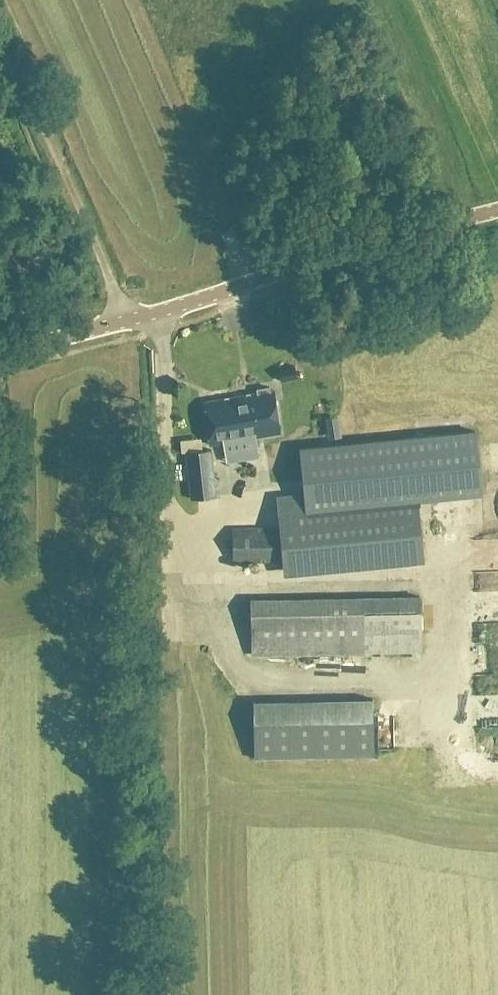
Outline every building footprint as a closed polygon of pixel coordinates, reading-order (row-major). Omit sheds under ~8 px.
[(239,243),(232,227),(221,232),(228,248),(239,243)] [(211,444),(279,432),(272,392),(204,404),(211,444)] [(277,500),(278,532),(279,563),(281,575),(420,563),(415,505),(481,498),(473,436),(300,451),(304,497),(277,500)] [(215,498),(210,450),(187,453),(191,500),(215,498)] [(279,563),(278,532),(232,532),(232,563),(279,563)] [(250,655),(365,652),(420,651),(418,600),(249,604),(250,655)] [(483,676),(484,698),(497,697),(497,675),(483,676)] [(370,756),(369,700),(251,702),(252,758),(370,756)]
